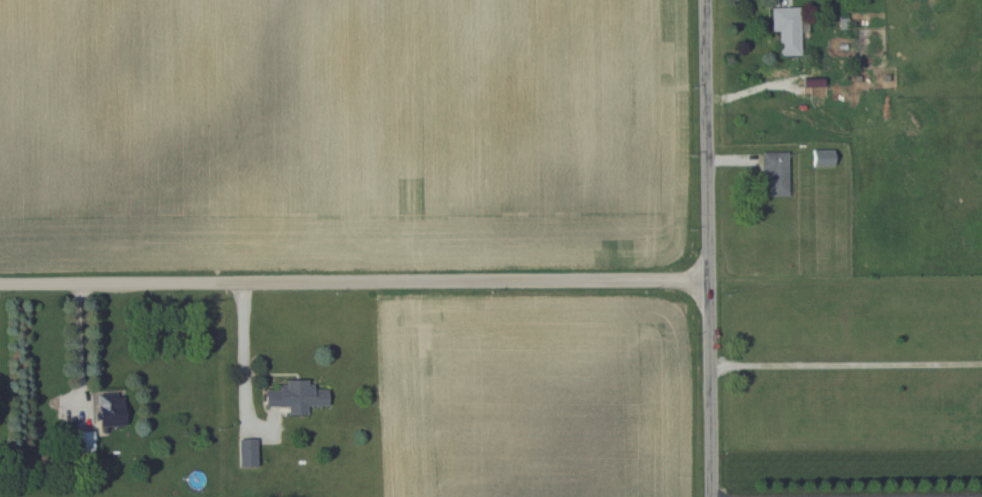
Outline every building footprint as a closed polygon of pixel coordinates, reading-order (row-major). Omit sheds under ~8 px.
[(770,30),(777,30),(778,54),(799,54),(797,5),(769,6),(770,30)] [(833,149),(810,148),(809,165),(833,165),(833,149)] [(759,151),(759,171),(766,171),(766,195),(786,195),(786,151),(759,151)] [(286,404),(286,414),(305,413),(304,404),(324,404),(324,388),(311,388),(311,379),(282,380),(282,387),(262,387),(262,405),(286,404)] [(97,406),(98,425),(121,423),(119,393),(96,394),(97,406)] [(70,450),(93,450),(93,430),(69,430),(70,450)] [(235,466),(255,465),(254,438),(235,438),(235,466)]
